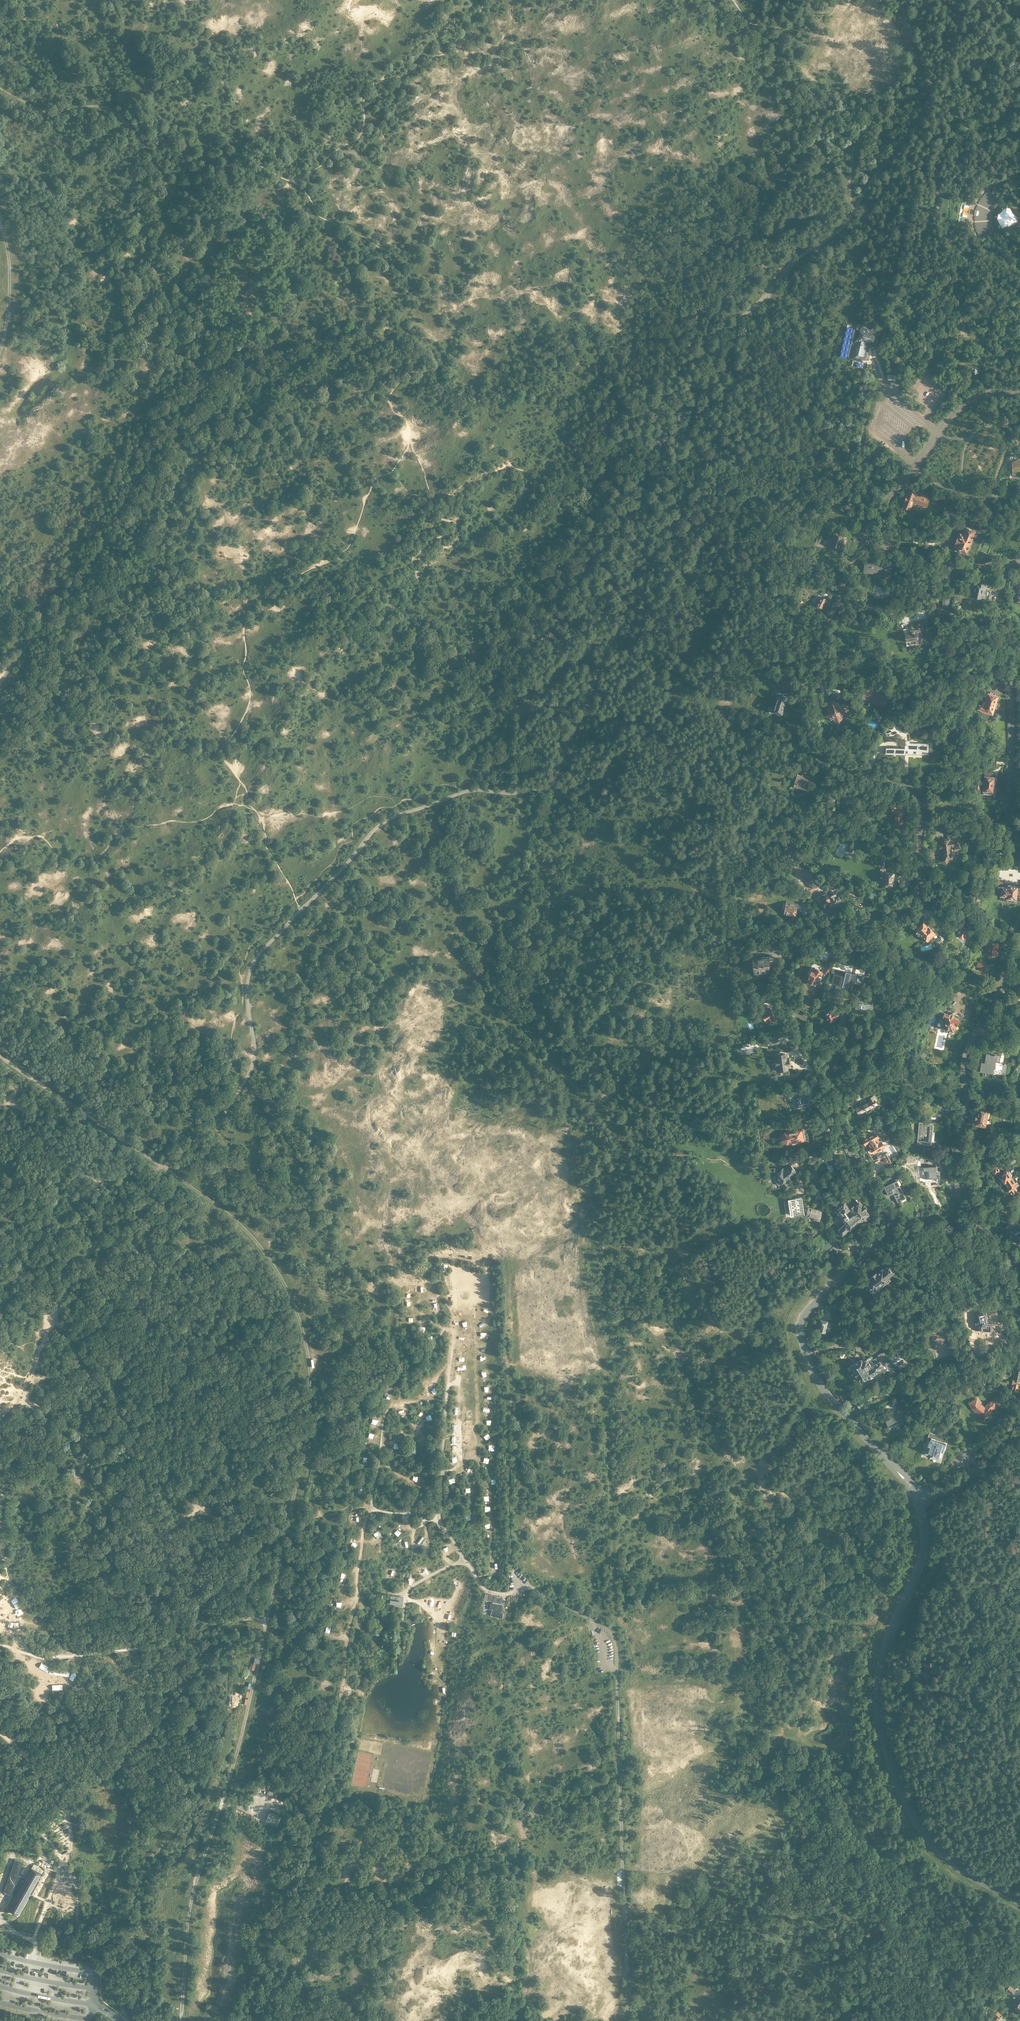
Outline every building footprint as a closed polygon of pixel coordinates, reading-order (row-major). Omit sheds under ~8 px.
[(1010,197),(1005,202),(1008,204),(1010,202),(1013,205),(1016,202),(1010,197)] [(954,214),(969,217),(971,207),(959,204),(959,207),(956,206),(954,214)] [(1000,212),(997,213),(997,219),(998,222),(999,224),(1000,226),(1001,227),(1005,228),(1013,225),(1015,214),(1009,208),(1004,208),(1003,209),(1001,211),(1000,212)] [(851,343),(848,356),(866,360),(869,347),(869,345),(876,347),(880,331),(870,329),(857,326),(855,328),(854,329),(854,331),(853,333),(853,335),(853,337),(852,341),(851,341),(851,343)] [(908,491),(903,507),(911,510),(914,502),(926,507),(930,497),(922,494),(921,497),(916,495),(916,494),(908,491)] [(960,532),(955,543),(957,544),(955,548),(966,553),(976,530),(966,526),(966,527),(963,526),(961,533),(960,532)] [(831,546),(839,548),(840,544),(841,544),(843,545),(844,542),(842,542),(843,540),(842,540),(843,537),(836,535),(834,541),(833,541),(831,546)] [(884,576),(891,577),(893,562),(886,562),(886,563),(873,562),(872,563),(865,562),(864,572),(876,573),(876,572),(884,573),(884,576)] [(984,585),(976,584),(975,585),(974,585),(974,584),(974,583),(973,583),(972,582),(971,583),(970,583),(970,584),(970,585),(970,593),(972,593),(974,594),(973,597),(981,599),(981,598),(989,599),(991,591),(983,589),(984,585)] [(942,607),(951,608),(951,604),(950,604),(951,597),(949,597),(949,596),(943,595),(942,607)] [(816,605),(822,608),(826,599),(821,597),(820,600),(819,599),(816,605)] [(906,635),(907,646),(909,645),(916,644),(922,644),(922,643),(922,639),(921,629),(915,630),(915,632),(910,632),(910,634),(910,628),(909,628),(907,628),(906,628),(903,629),(905,633),(906,635)] [(776,700),(786,703),(789,694),(787,694),(788,691),(784,690),(783,693),(779,692),(779,693),(778,693),(776,700)] [(983,712),(982,716),(983,717),(983,718),(984,718),(985,718),(986,718),(987,717),(988,718),(990,713),(993,714),(995,707),(996,707),(996,706),(996,705),(996,703),(998,695),(988,692),(985,701),(984,700),(982,705),(979,704),(977,709),(982,711),(983,712)] [(824,716),(839,723),(847,709),(838,704),(841,698),(836,695),(833,701),(832,701),(824,716)] [(786,703),(776,700),(774,706),(773,706),(770,705),(768,710),(783,714),(784,713),(784,711),(784,710),(785,710),(786,705),(786,704),(786,703)] [(905,749),(886,748),(886,754),(890,754),(899,754),(922,755),(922,752),(928,752),(929,744),(917,743),(917,745),(909,744),(909,743),(909,742),(905,742),(905,749)] [(794,786),(808,789),(811,776),(811,777),(798,774),(798,772),(798,773),(793,771),(791,778),(796,779),(794,786)] [(983,794),(993,795),(994,783),(996,783),(996,777),(992,777),(992,773),(985,772),(985,775),(984,782),(981,781),(982,779),(976,779),(975,790),(980,790),(981,783),(984,783),(983,791),(983,794)] [(852,791),(837,796),(837,793),(831,795),(833,801),(838,800),(839,802),(846,800),(848,804),(856,801),(852,791)] [(894,823),(901,824),(902,811),(901,809),(892,802),(888,809),(892,812),(893,811),(894,811),(895,814),(894,823)] [(960,846),(959,838),(941,841),(942,844),(940,844),(941,849),(942,849),(943,857),(942,861),(947,863),(949,860),(953,859),(952,847),(960,846)] [(882,884),(886,884),(886,886),(887,887),(889,887),(890,886),(890,884),(893,885),(894,873),(886,872),(886,868),(880,868),(880,874),(882,874),(883,876),(882,877),(882,879),(882,884)] [(1008,885),(1008,887),(1002,886),(1002,884),(1003,884),(1003,880),(998,880),(998,883),(999,884),(999,886),(998,886),(998,891),(1000,892),(1000,896),(1000,900),(1007,901),(1007,898),(1016,899),(1018,886),(1008,885)] [(825,897),(823,898),(825,902),(827,902),(830,908),(840,903),(837,895),(832,897),(832,896),(830,895),(829,895),(828,891),(823,893),(825,897)] [(785,913),(785,914),(793,916),(793,915),(796,916),(797,910),(800,910),(801,904),(787,902),(785,913)] [(920,933),(928,941),(936,934),(924,922),(916,929),(918,931),(916,932),(919,934),(920,933)] [(948,930),(950,931),(952,926),(944,922),(942,925),(949,928),(948,930)] [(964,938),(966,939),(968,934),(966,933),(968,929),(961,926),(959,928),(957,931),(958,931),(956,934),(955,933),(954,936),(954,938),(956,939),(959,938),(960,936),(964,938)] [(984,951),(988,952),(987,953),(996,955),(998,944),(986,942),(985,948),(984,948),(984,951)] [(753,959),(754,973),(762,972),(769,971),(768,956),(762,957),(762,958),(753,959)] [(822,970),(822,971),(815,967),(807,980),(816,985),(817,982),(818,983),(821,977),(824,979),(828,972),(825,971),(824,972),(822,970)] [(850,977),(849,977),(850,973),(833,969),(828,986),(836,988),(836,989),(845,991),(845,990),(846,990),(847,986),(850,977)] [(882,980),(888,983),(891,977),(885,975),(882,980)] [(850,1010),(873,1011),(873,1001),(864,1001),(864,1000),(860,1000),(860,1001),(850,1001),(850,1010)] [(769,1020),(770,1021),(775,1019),(774,1017),(776,1016),(774,1012),(775,1012),(773,1010),(772,1007),(770,1008),(770,1007),(768,1009),(766,1005),(761,1008),(763,1012),(767,1021),(769,1020)] [(831,1009),(827,1011),(828,1012),(825,1014),(830,1022),(836,1019),(835,1018),(840,1015),(838,1010),(837,1010),(835,1007),(831,1009)] [(947,1030),(947,1032),(951,1033),(952,1033),(953,1031),(954,1030),(955,1029),(956,1028),(956,1026),(959,1019),(955,1017),(953,1013),(949,1014),(939,1010),(937,1014),(942,1016),(940,1019),(938,1024),(941,1026),(940,1027),(947,1030)] [(777,1034),(768,1036),(770,1043),(778,1041),(777,1034)] [(780,1067),(781,1071),(787,1070),(786,1069),(790,1068),(790,1067),(791,1067),(790,1058),(788,1058),(787,1053),(784,1054),(784,1053),(778,1054),(780,1060),(778,1060),(779,1067),(780,1067)] [(982,1063),(980,1071),(994,1073),(996,1059),(999,1060),(1000,1054),(996,1053),(996,1055),(986,1053),(985,1063),(982,1063)] [(884,1058),(876,1062),(878,1069),(880,1075),(886,1072),(884,1067),(887,1066),(884,1058)] [(796,1101),(797,1108),(810,1105),(808,1098),(806,1098),(806,1097),(802,1098),(801,1097),(799,1097),(798,1091),(789,1092),(790,1100),(795,1099),(796,1101)] [(870,1101),(856,1109),(859,1114),(867,1109),(868,1110),(878,1104),(876,1101),(878,1100),(877,1099),(874,1094),(868,1098),(870,1101)] [(986,1126),(989,1109),(979,1107),(977,1115),(976,1115),(975,1120),(976,1120),(975,1124),(982,1125),(982,1126),(983,1126),(984,1126),(986,1126)] [(919,1122),(917,1143),(931,1145),(933,1123),(919,1122)] [(781,1141),(786,1143),(804,1140),(804,1139),(805,1138),(803,1129),(802,1130),(802,1129),(784,1132),(780,1137),(781,1141)] [(869,1136),(862,1140),(868,1149),(871,1147),(872,1150),(873,1152),(874,1153),(874,1152),(875,1152),(877,1151),(878,1150),(878,1151),(882,1149),(881,1148),(883,1147),(883,1144),(882,1143),(880,1142),(877,1137),(878,1135),(877,1133),(874,1133),(874,1132),(873,1133),(872,1132),(868,1135),(869,1136)] [(883,1154),(879,1157),(884,1163),(888,1161),(883,1154)] [(830,1158),(834,1168),(841,1165),(839,1161),(838,1161),(836,1155),(830,1158)] [(786,1169),(784,1167),(782,1169),(779,1166),(776,1168),(775,1167),(773,1167),(772,1169),(771,1171),(775,1175),(774,1175),(785,1189),(790,1185),(786,1180),(796,1171),(791,1165),(786,1169)] [(997,1165),(990,1170),(994,1176),(997,1175),(998,1177),(996,1178),(1001,1184),(1004,1182),(1012,1177),(1011,1176),(1012,1174),(1010,1170),(1007,1171),(1007,1170),(1001,1174),(1000,1172),(1000,1171),(997,1165)] [(935,1166),(919,1168),(919,1169),(919,1171),(920,1171),(920,1172),(924,1172),(924,1180),(936,1179),(935,1166)] [(1012,1177),(1004,1182),(1007,1188),(1005,1190),(1008,1195),(1010,1193),(1013,1197),(1019,1192),(1016,1187),(1019,1185),(1017,1182),(1016,1183),(1012,1177)] [(905,1198),(899,1186),(897,1182),(884,1188),(888,1197),(894,1194),(898,1202),(905,1198)] [(850,1208),(844,1201),(840,1203),(834,1208),(830,1203),(827,1206),(830,1209),(829,1209),(828,1209),(830,1211),(831,1211),(832,1211),(843,1225),(838,1229),(842,1235),(860,1221),(861,1220),(863,1222),(870,1217),(868,1215),(869,1214),(866,1210),(867,1209),(867,1207),(865,1205),(863,1205),(860,1201),(859,1201),(858,1201),(856,1198),(852,1201),(850,1199),(847,1201),(852,1207),(850,1208)] [(799,1218),(805,1217),(805,1216),(803,1201),(802,1201),(802,1200),(803,1200),(803,1199),(797,1200),(797,1201),(791,1202),(791,1203),(787,1203),(787,1204),(788,1212),(793,1211),(794,1217),(793,1217),(793,1218),(800,1217),(800,1218),(799,1218)] [(830,1211),(828,1209),(826,1209),(825,1209),(824,1209),(823,1209),(821,1209),(818,1208),(818,1210),(809,1208),(807,1215),(815,1217),(814,1219),(818,1221),(819,1218),(820,1218),(820,1216),(819,1216),(820,1211),(823,1212),(824,1212),(825,1212),(827,1212),(828,1212),(829,1212),(830,1211)] [(1015,1217),(1010,1220),(1011,1223),(1006,1225),(1008,1229),(1009,1229),(1009,1231),(1010,1233),(1011,1232),(1012,1234),(1013,1235),(1014,1235),(1015,1235),(1016,1235),(1019,1232),(1019,1226),(1015,1217)] [(822,1246),(826,1250),(835,1243),(832,1239),(823,1246),(822,1246)] [(891,1242),(897,1251),(902,1248),(896,1239),(891,1242)] [(880,1287),(891,1280),(890,1278),(889,1276),(894,1273),(889,1266),(884,1269),(883,1268),(877,1272),(877,1271),(870,1276),(870,1277),(865,1281),(866,1281),(863,1283),(866,1287),(869,1286),(874,1292),(880,1287)] [(980,1322),(975,1322),(975,1330),(991,1330),(991,1324),(993,1324),(993,1320),(987,1320),(985,1312),(978,1314),(980,1322)] [(825,1331),(830,1332),(831,1327),(826,1327),(827,1324),(827,1321),(821,1320),(820,1322),(818,1330),(825,1332),(825,1331)] [(887,1349),(878,1355),(882,1361),(891,1356),(892,1353),(889,1352),(887,1349)] [(864,1364),(855,1370),(854,1370),(857,1376),(858,1375),(859,1376),(858,1375),(867,1370),(867,1369),(870,1367),(872,1366),(872,1365),(874,1364),(873,1361),(873,1360),(871,1356),(867,1358),(866,1359),(868,1363),(865,1365),(864,1364)] [(852,1364),(855,1370),(864,1364),(865,1365),(868,1363),(866,1359),(865,1358),(863,1357),(856,1361),(855,1359),(852,1359),(851,1362),(852,1364)] [(872,1366),(870,1367),(874,1374),(875,1374),(881,1369),(880,1367),(883,1365),(880,1360),(878,1357),(873,1360),(873,1361),(874,1364),(872,1365),(872,1366)] [(874,1374),(870,1367),(867,1369),(867,1370),(858,1375),(859,1376),(862,1381),(863,1380),(864,1381),(865,1381),(866,1380),(867,1380),(867,1378),(868,1377),(869,1378),(871,1378),(874,1377),(874,1375),(875,1374),(874,1374)] [(1011,1385),(1013,1386),(1011,1390),(1017,1392),(1018,1391),(1019,1391),(1019,1388),(1018,1387),(1019,1386),(1019,1376),(1018,1375),(1017,1379),(1013,1378),(1011,1385)] [(856,1403),(860,1408),(871,1399),(872,1401),(877,1397),(874,1392),(869,1395),(868,1394),(856,1403)] [(976,1411),(985,1418),(993,1408),(997,1406),(994,1400),(989,1403),(986,1407),(981,1403),(977,1398),(970,1404),(976,1411)] [(901,1400),(895,1403),(898,1408),(904,1405),(901,1400)] [(890,1418),(885,1421),(890,1429),(903,1422),(901,1417),(903,1416),(899,1410),(889,1415),(890,1418)] [(928,1444),(925,1452),(934,1455),(933,1457),(938,1458),(941,1449),(943,1450),(945,1442),(946,1437),(930,1432),(928,1438),(929,1439),(928,1439),(927,1444),(928,1444)] [(417,1543),(420,1545),(425,1539),(422,1536),(417,1543)] [(488,1600),(501,1603),(503,1597),(490,1594),(488,1600)] [(390,1604),(403,1605),(403,1597),(398,1596),(391,1595),(390,1604)] [(490,1615),(499,1617),(500,1611),(501,1612),(503,1605),(491,1602),(489,1609),(491,1609),(490,1615)] [(270,1811),(266,1820),(277,1825),(281,1817),(281,1816),(270,1811)] [(15,1859),(3,1892),(11,1895),(12,1893),(13,1894),(14,1893),(16,1894),(8,1909),(18,1915),(30,1894),(31,1894),(38,1880),(37,1880),(41,1874),(31,1868),(26,1878),(18,1875),(23,1862),(15,1859)] [(1015,1990),(1010,1986),(1006,1990),(1012,1994),(1015,1990)] [(996,2020),(1002,2015),(995,2009),(992,2013),(995,2016),(991,2020),(996,2020)]
